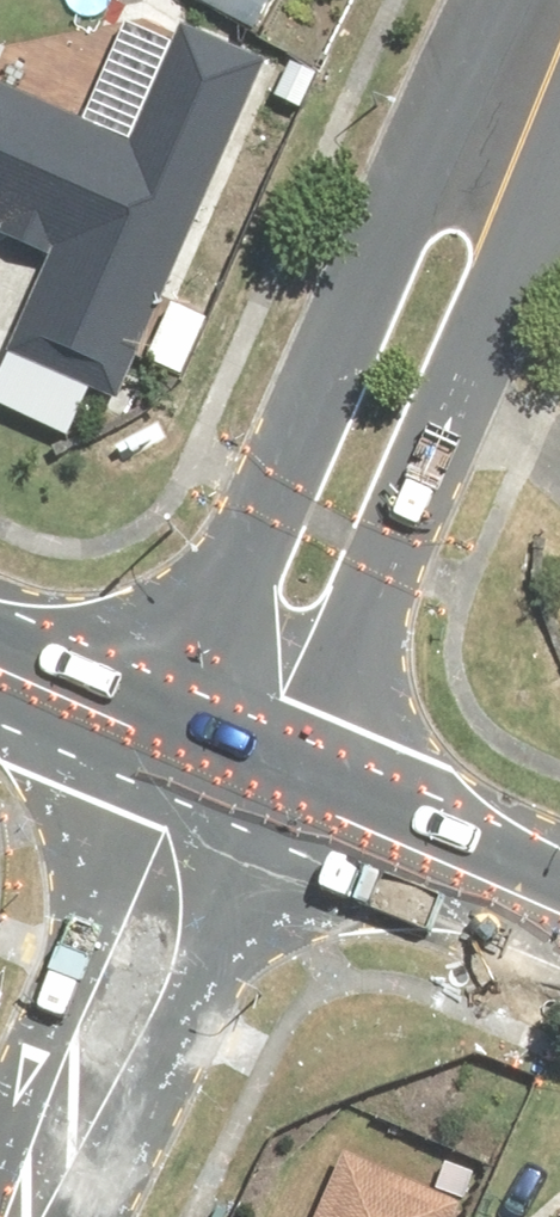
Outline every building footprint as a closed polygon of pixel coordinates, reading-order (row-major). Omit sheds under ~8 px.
[(269,31),(286,0),(211,0),(269,31)] [(284,58),(196,19),(141,145),(0,83),(0,229),(69,259),(26,355),(133,402),(284,58)] [(353,1146),(321,1216),(462,1216),(470,1198),(353,1146)]
